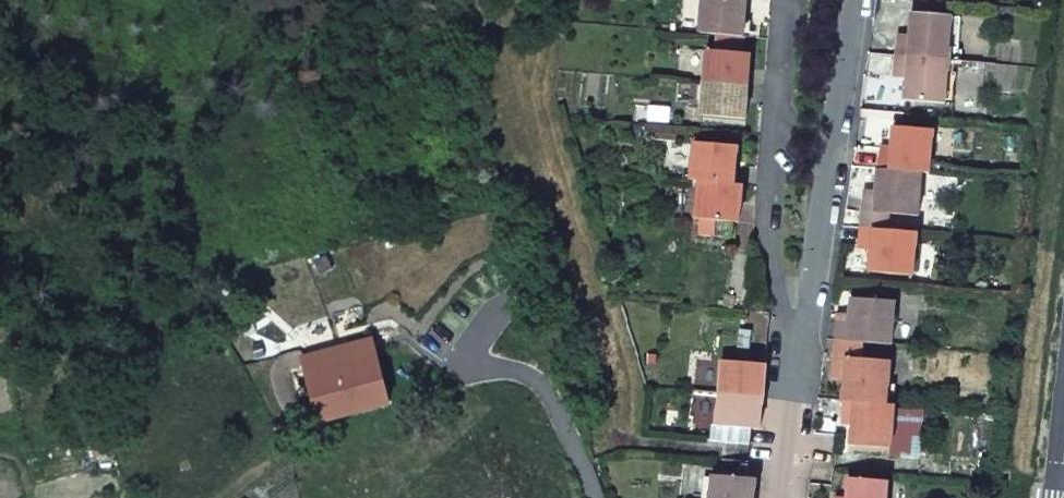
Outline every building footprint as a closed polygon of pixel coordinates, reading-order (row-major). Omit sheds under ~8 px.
[(700,33),(717,35),(743,37),(745,21),(746,0),(702,0),(700,33)] [(896,40),(894,56),(948,60),(950,17),(911,14),(908,36),(908,41),(896,40)] [(717,35),(715,51),(741,54),(743,37),(717,35)] [(704,83),(740,86),(742,70),(749,70),(750,54),(741,54),(715,51),(707,51),(704,83)] [(905,78),(903,100),(942,104),(948,60),(894,56),(893,72),(906,72),(905,78)] [(747,87),(749,70),(742,70),(740,86),(745,87),(747,87)] [(704,83),(701,116),(745,120),(746,103),(739,103),(740,86),(704,83)] [(740,86),(739,103),(746,103),(747,87),(745,87),(740,86)] [(878,153),(876,169),(920,173),(927,173),(931,130),(892,127),(890,148),(890,154),(878,153)] [(694,142),(690,180),(699,181),(727,184),(729,166),(736,167),(737,146),(694,142)] [(729,166),(727,184),(734,184),(736,167),(729,166)] [(862,196),(861,212),(888,214),(917,216),(920,173),(876,169),(874,191),(873,197),(862,196)] [(699,181),(695,219),(732,222),(733,205),(740,206),(742,185),(734,184),(727,184),(699,181)] [(733,205),(732,222),(739,223),(740,206),(733,205)] [(861,212),(859,228),(887,230),(888,214),(861,212)] [(870,250),(868,272),(911,276),(915,232),(887,230),(859,228),(858,244),(870,245),(870,250)] [(836,324),(834,340),(861,343),(890,345),(893,302),(850,298),(848,320),(848,326),(836,324)] [(834,340),(833,357),(860,359),(861,343),(834,340)] [(339,349),(356,414),(389,404),(383,382),(372,341),(339,349)] [(339,349),(305,358),(321,423),(356,414),(339,349)] [(843,380),(841,401),(885,405),(885,393),(888,361),(860,359),(833,357),(831,373),(843,374),(843,380)] [(722,361),(719,393),(755,396),(756,380),(764,380),(764,364),(722,361)] [(398,378),(383,382),(389,404),(403,401),(398,378)] [(756,380),(755,396),(762,397),(764,380),(756,380)] [(719,393),(716,426),(751,429),(759,430),(760,414),(753,413),(755,396),(719,393)] [(885,393),(885,405),(892,405),(893,393),(885,393)] [(755,396),(753,413),(760,414),(762,397),(755,396)] [(851,424),(850,445),(889,449),(892,405),(885,405),(841,401),(840,417),(852,418),(851,424)] [(716,426),(715,442),(750,445),(751,429),(716,426)] [(712,475),(747,478),(748,462),(713,459),(712,475)] [(712,475),(710,497),(746,497),(747,494),(754,494),(755,478),(747,478),(712,475)] [(886,481),(847,478),(845,497),(885,497),(886,481)]
